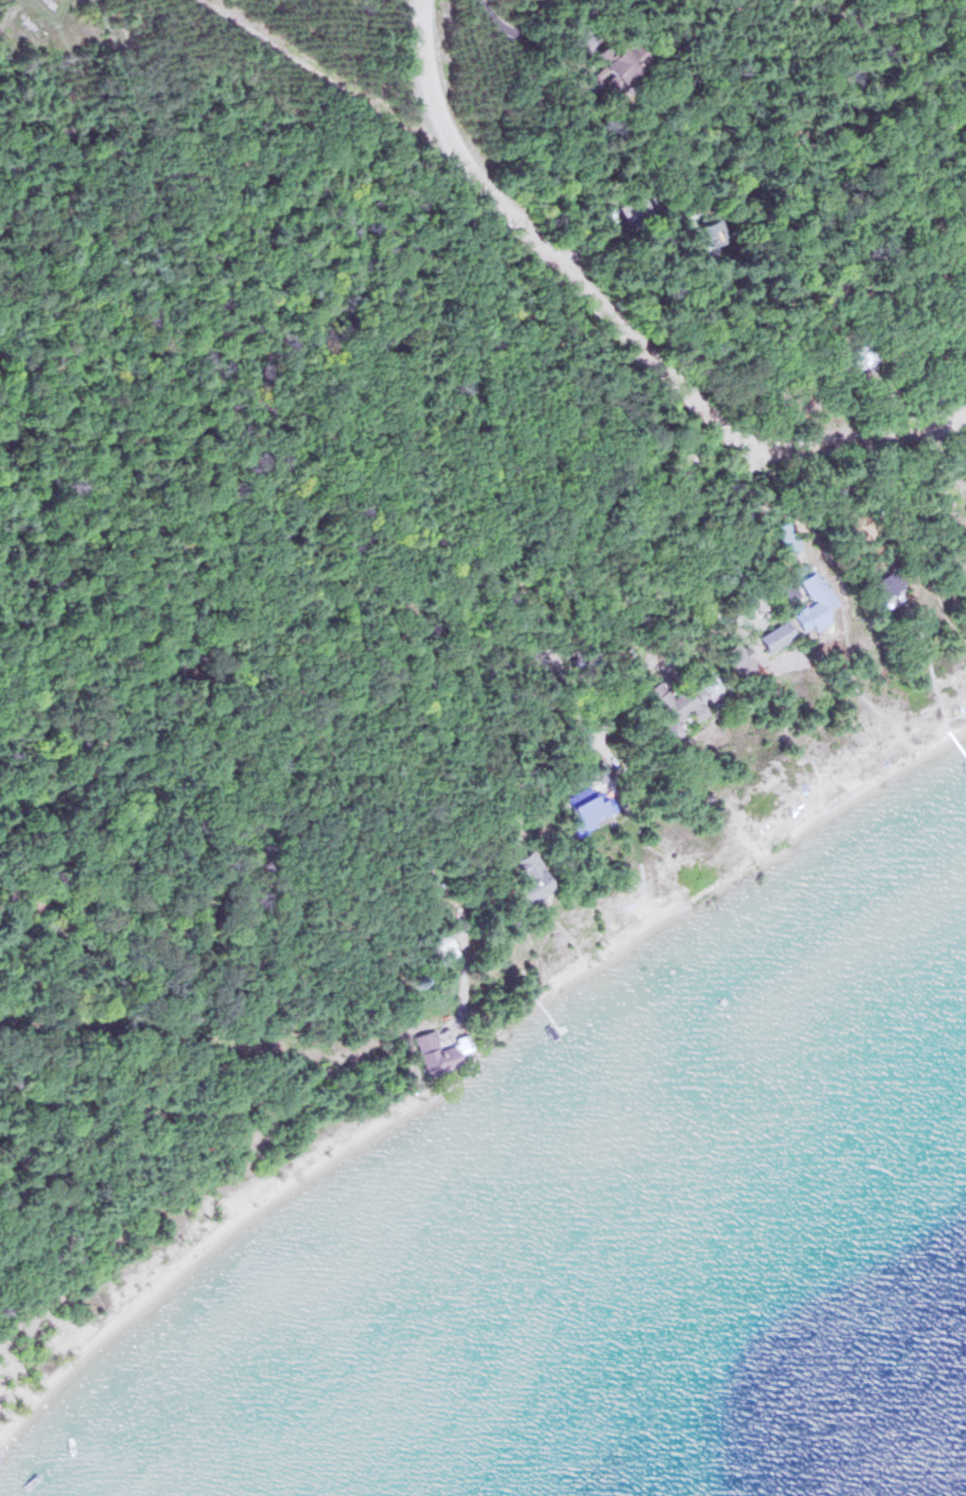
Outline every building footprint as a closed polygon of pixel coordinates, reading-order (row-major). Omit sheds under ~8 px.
[(605,65),(625,83),(650,56),(629,38),(605,65)] [(627,229),(652,220),(644,194),(618,203),(627,229)] [(708,247),(727,239),(718,217),(699,225),(708,247)] [(880,355),(865,338),(840,360),(854,377),(880,355)] [(788,556),(803,546),(784,519),(769,529),(788,556)] [(803,628),(840,609),(818,568),(799,578),(812,601),(793,611),(803,628)] [(662,679),(644,689),(670,734),(683,726),(677,716),(723,689),(712,671),(672,696),(662,679)] [(607,797),(574,797),(574,826),(607,826),(607,797)] [(535,848),(516,859),(529,881),(519,887),(528,903),(556,888),(535,848)] [(427,1074),(466,1063),(463,1052),(475,1049),(470,1032),(457,1036),(458,1041),(441,1046),(435,1028),(416,1033),(427,1074)]
